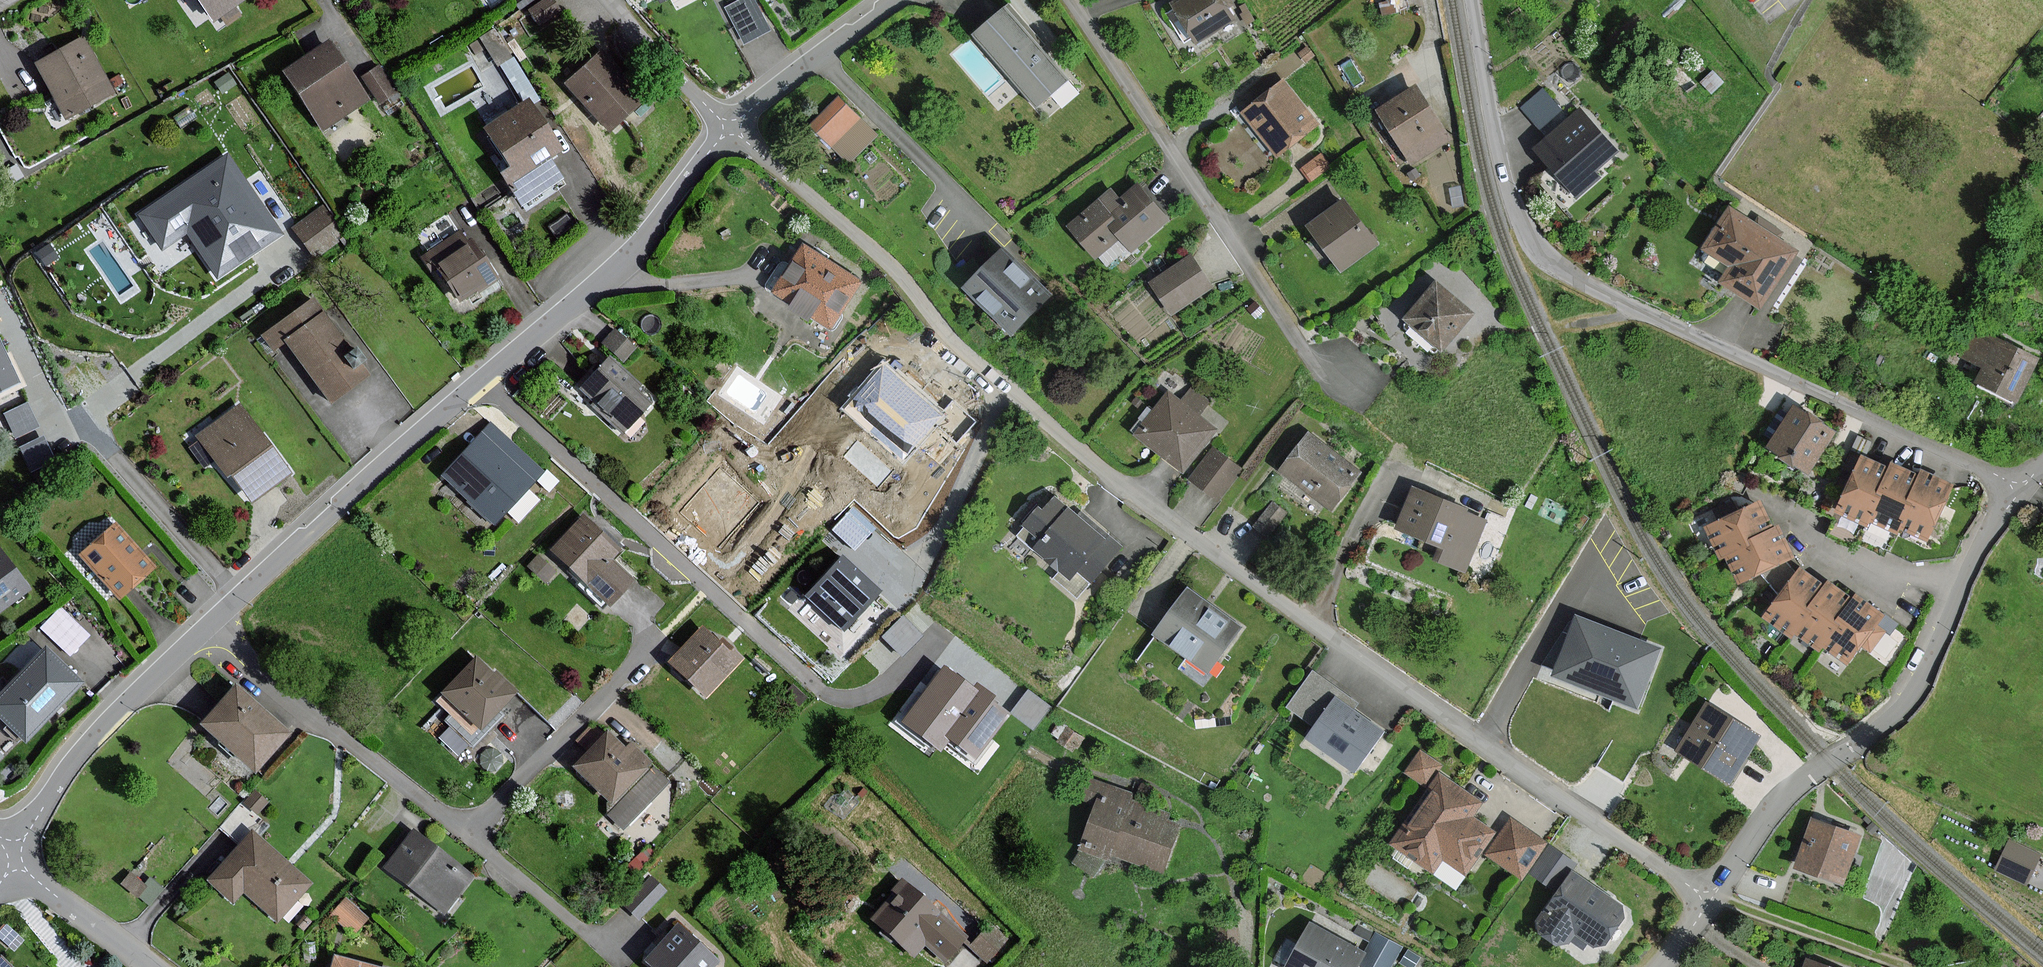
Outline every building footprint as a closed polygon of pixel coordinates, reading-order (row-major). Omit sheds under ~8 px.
[(211,21),(241,0),(197,0),(211,21)] [(552,0),(545,0),(529,11),(539,26),(560,11),(552,0)] [(755,0),(743,0),(728,8),(746,42),(770,30),(755,0)] [(1176,8),(1201,47),(1240,22),(1226,0),(1188,0),(1176,8)] [(1006,7),(974,34),(1037,108),(1069,81),(1006,7)] [(497,66),(510,57),(493,29),(479,37),(481,39),(470,46),(476,54),(486,48),(497,66)] [(82,38),(34,63),(64,121),(113,95),(82,38)] [(327,43),(283,72),(322,130),(366,101),(327,43)] [(601,52),(566,83),(607,130),(643,99),(601,52)] [(384,70),(368,80),(384,108),(401,98),(384,70)] [(1284,81),(1244,112),(1277,155),(1318,123),(1284,81)] [(1543,82),(1521,102),(1541,124),(1563,104),(1543,82)] [(1419,85),(1379,112),(1415,166),(1455,139),(1419,85)] [(879,134),(841,97),(817,121),(854,159),(879,134)] [(526,103),(483,131),(516,181),(510,184),(514,191),(511,193),(520,207),(561,179),(548,160),(559,152),(526,103)] [(1622,149),(1585,108),(1538,150),(1581,197),(1603,177),(1597,171),(1622,149)] [(226,156),(137,215),(162,252),(187,236),(215,277),(279,235),(226,156)] [(1140,185),(1120,201),(1113,191),(1070,226),(1096,258),(1122,237),(1132,250),(1169,220),(1140,185)] [(1347,201),(1311,226),(1341,270),(1378,244),(1347,201)] [(1801,250),(1732,206),(1705,248),(1732,265),(1722,281),(1764,307),(1801,250)] [(342,234),(321,207),(292,230),(314,257),(342,234)] [(459,231),(424,253),(457,304),(495,279),(470,240),(466,243),(459,231)] [(807,244),(778,293),(837,328),(866,279),(807,244)] [(1003,250),(966,286),(1011,332),(1048,296),(1003,250)] [(1192,256),(1153,281),(1174,313),(1213,287),(1192,256)] [(1440,283),(1408,320),(1446,352),(1478,315),(1440,283)] [(350,352),(312,300),(262,336),(273,352),(284,344),(327,403),(365,376),(357,366),(363,363),(354,350),(350,352)] [(612,329),(600,344),(624,364),(636,348),(612,329)] [(1979,329),(1965,357),(1987,368),(1979,383),(2022,404),(2042,362),(2042,361),(1979,329)] [(18,381),(4,353),(0,343),(0,390),(18,381)] [(608,357),(579,387),(623,429),(652,399),(608,357)] [(941,416),(884,365),(846,408),(903,458),(941,416)] [(1167,391),(1134,438),(1190,477),(1223,430),(1167,391)] [(37,426),(27,404),(5,414),(15,436),(37,426)] [(238,404),(197,436),(251,505),(292,473),(238,404)] [(1798,407),(1771,450),(1810,473),(1836,431),(1798,407)] [(490,425),(442,478),(496,526),(544,473),(490,425)] [(1310,434),(1280,471),(1332,512),(1361,474),(1310,434)] [(53,459),(43,437),(21,447),(31,469),(53,459)] [(1196,485),(1219,502),(1241,471),(1218,454),(1196,485)] [(1868,525),(1870,520),(1892,468),(1862,455),(1838,512),(1868,525)] [(1870,520),(1897,532),(1899,528),(1922,475),(1894,463),(1892,468),(1870,520)] [(758,502),(719,469),(681,512),(719,546),(758,502)] [(1924,471),(1922,475),(1899,528),(1929,540),(1953,484),(1924,471)] [(1414,487),(1397,529),(1440,546),(1435,558),(1466,570),(1486,519),(1467,512),(1468,508),(1414,487)] [(1092,581),(1121,546),(1104,531),(1100,535),(1056,498),(1044,511),(1040,508),(1025,525),(1042,539),(1036,547),(1073,578),(1079,571),(1092,581)] [(1721,558),(1726,555),(1777,530),(1762,500),(1706,528),(1721,558)] [(1285,512),(1273,503),(1257,527),(1269,535),(1285,512)] [(874,528),(853,509),(834,529),(854,549),(874,528)] [(618,551),(581,515),(548,549),(606,606),(629,582),(608,561),(618,551)] [(153,567),(115,525),(83,554),(121,596),(153,567)] [(1795,556),(1781,528),(1777,530),(1726,555),(1740,583),(1795,556)] [(0,553),(0,610),(27,591),(0,553)] [(560,576),(540,557),(529,568),(549,587),(560,576)] [(879,590),(843,558),(808,596),(843,628),(879,590)] [(1793,636),(1795,633),(1828,587),(1801,568),(1766,617),(1793,636)] [(1831,582),(1828,587),(1795,633),(1820,650),(1823,646),(1856,600),(1831,582)] [(1191,589),(1157,638),(1214,677),(1248,627),(1191,589)] [(1885,616),(1858,597),(1856,600),(1823,646),(1848,664),(1862,645),(1870,651),(1885,631),(1878,626),(1885,616)] [(87,636),(60,610),(41,629),(69,655),(87,636)] [(1658,649),(1575,617),(1553,675),(1636,707),(1658,649)] [(702,627),(668,664),(705,697),(739,661),(702,627)] [(42,650),(0,694),(0,719),(24,742),(79,685),(42,650)] [(474,658),(439,693),(478,730),(516,691),(496,672),(493,676),(474,658)] [(993,697),(980,687),(977,691),(961,679),(944,668),(905,723),(938,746),(946,735),(976,756),(1006,714),(993,705),(989,702),(993,697)] [(233,688),(199,726),(249,772),(284,734),(233,688)] [(1383,731),(1337,699),(1309,738),(1355,770),(1383,731)] [(1708,703),(1678,750),(1731,784),(1761,736),(1708,703)] [(623,750),(606,733),(571,768),(608,804),(648,763),(629,745),(623,750)] [(1439,765),(1421,752),(1406,772),(1425,785),(1439,765)] [(1483,804),(1440,773),(1391,843),(1433,873),(1443,859),(1465,875),(1495,832),(1473,817),(1483,804)] [(1095,810),(1081,849),(1110,859),(1112,854),(1164,872),(1181,824),(1169,820),(1171,814),(1131,800),(1134,792),(1086,776),(1077,803),(1095,810)] [(651,797),(627,819),(636,829),(661,807),(651,797)] [(1546,843),(1511,819),(1487,854),(1522,878),(1546,843)] [(1814,819),(1797,867),(1843,883),(1860,836),(1814,819)] [(310,885),(250,832),(206,881),(233,906),(242,896),(274,924),(310,885)] [(412,833),(384,869),(443,913),(471,877),(412,833)] [(2041,854),(2007,838),(1993,870),(2027,885),(2041,854)] [(1595,886),(1571,872),(1538,920),(1541,932),(1557,945),(1572,940),(1583,948),(1587,942),(1595,946),(1609,944),(1625,919),(1621,904),(1595,886)] [(664,891),(651,878),(624,906),(638,919),(664,891)] [(965,937),(902,882),(869,919),(911,957),(922,944),(943,962),(965,937)] [(367,920),(344,900),(330,916),(354,936),(367,920)] [(1311,923),(1287,966),(1357,966),(1359,964),(1365,966),(1390,966),(1400,949),(1376,935),(1366,953),(1311,923)] [(1006,939),(989,924),(969,946),(986,961),(1006,939)] [(644,962),(649,966),(711,966),(715,963),(677,927),(644,962)] [(1805,966),(1835,966),(1808,958),(1805,966)] [(329,966),(366,966),(330,959),(329,966)]
